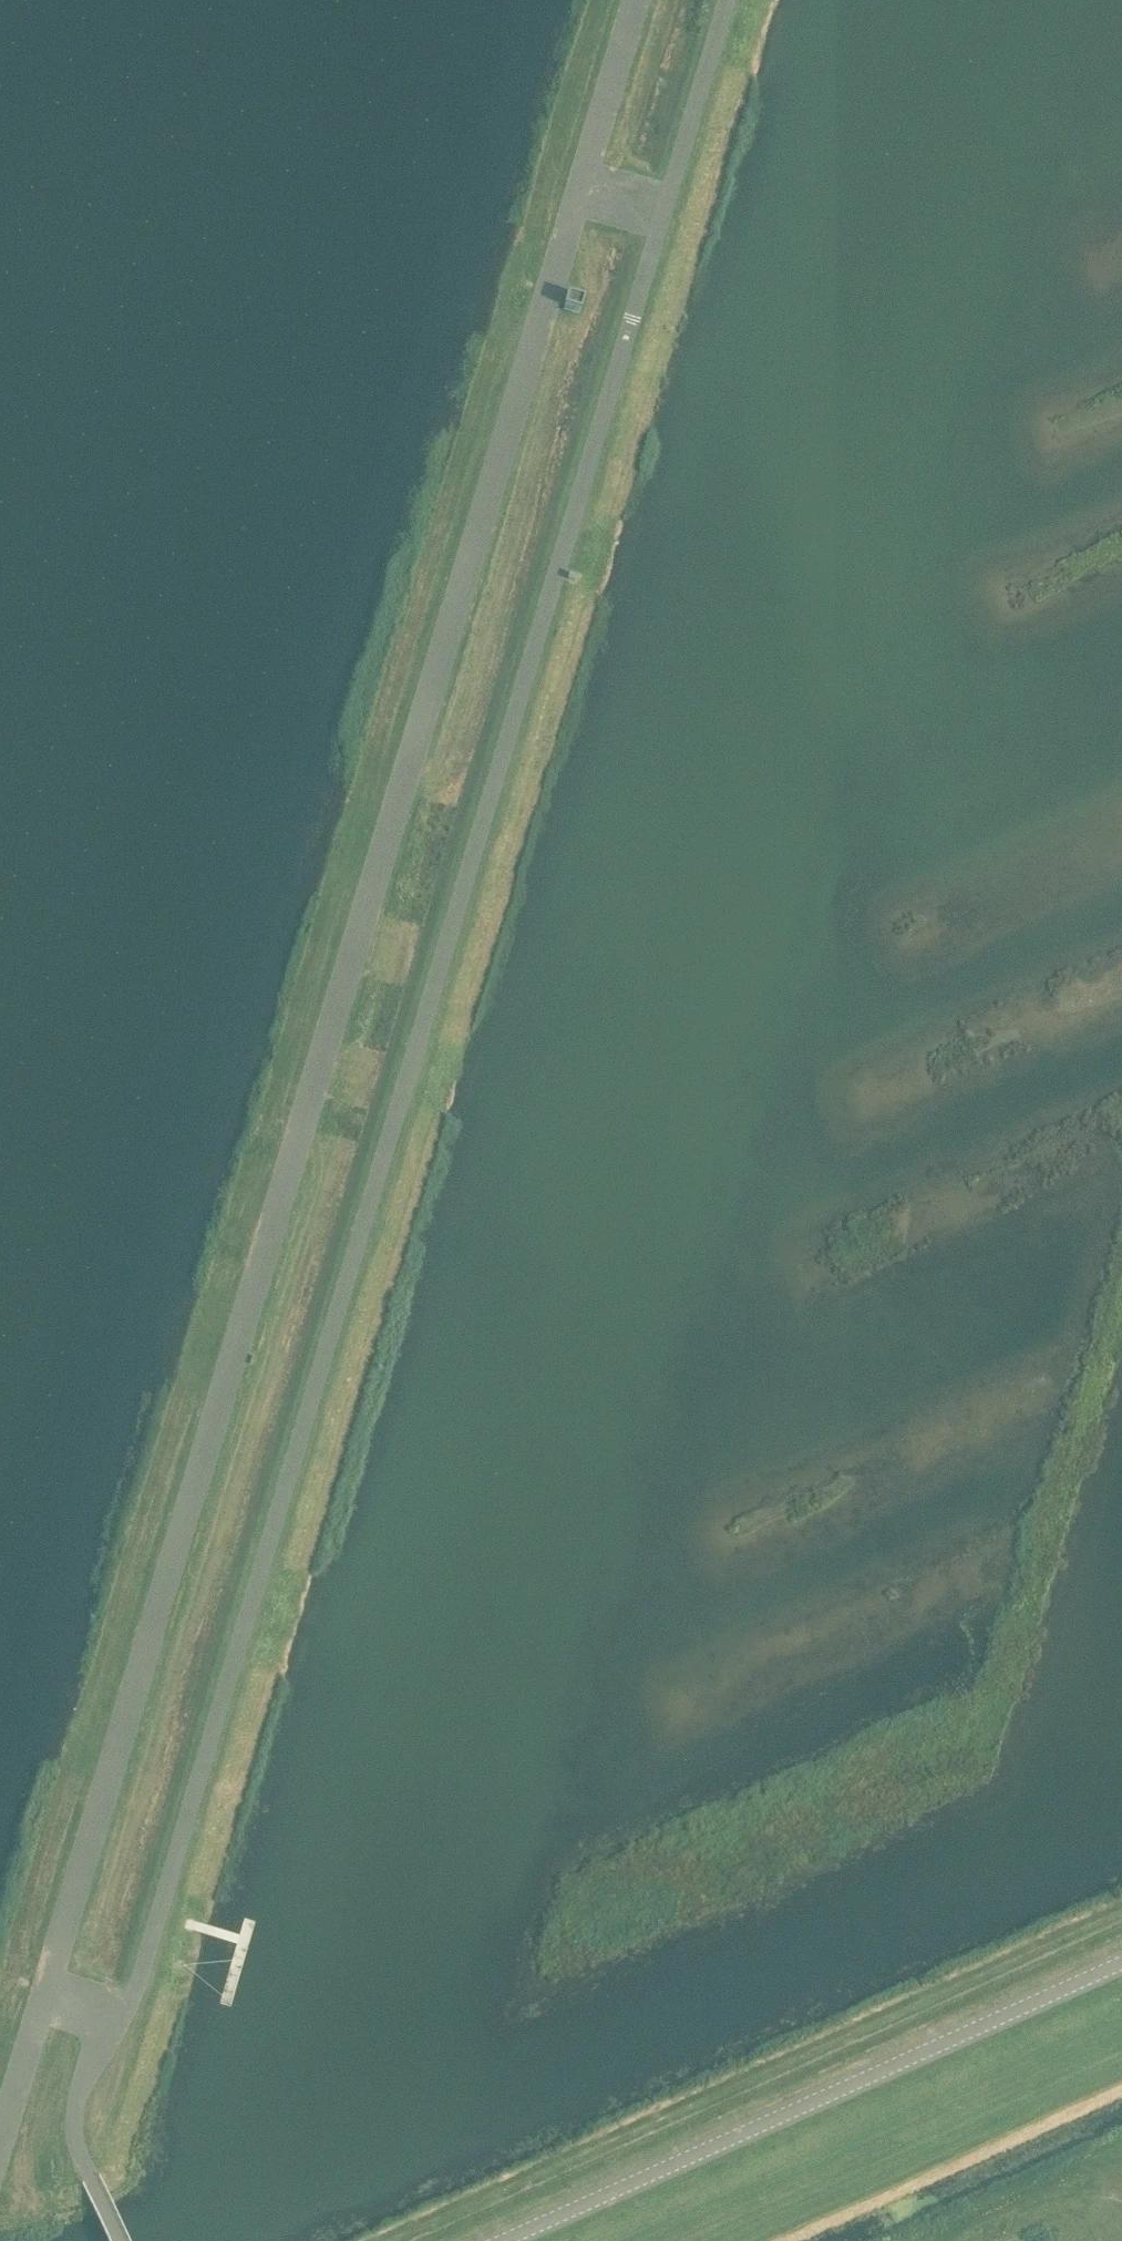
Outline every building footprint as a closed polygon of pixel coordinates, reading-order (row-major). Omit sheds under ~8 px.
[(575,308),(579,295),(568,292),(565,305),(575,308)]
